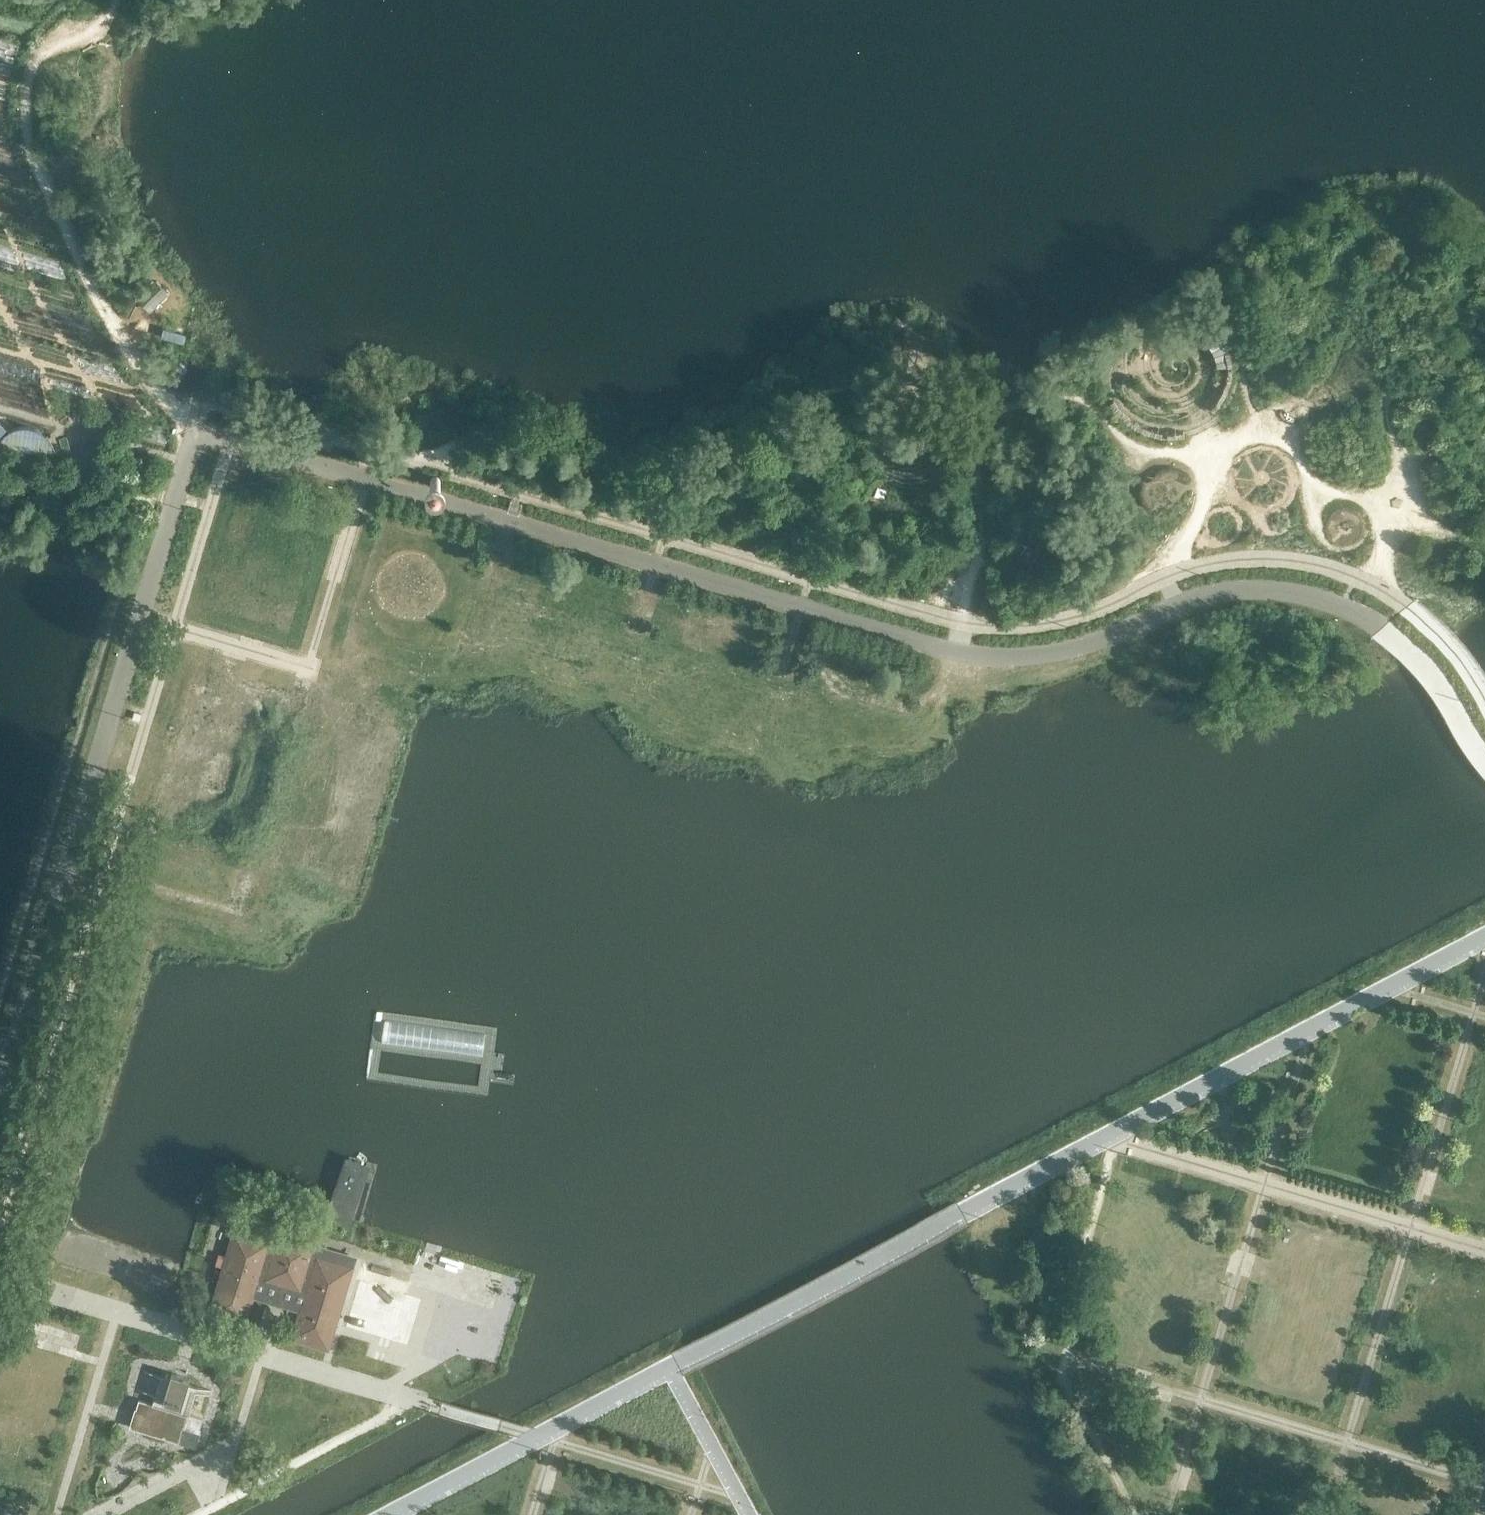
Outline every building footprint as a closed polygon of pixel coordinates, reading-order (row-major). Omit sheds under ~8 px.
[(53,444),(48,436),(48,434),(45,435),(43,433),(42,432),(41,431),(40,431),(39,430),(37,429),(36,429),(35,428),(34,428),(32,427),(31,427),(30,426),(29,426),(27,426),(26,426),(25,426),(23,426),(22,426),(20,426),(19,426),(18,426),(16,427),(15,427),(14,428),(13,428),(11,429),(10,429),(9,430),(0,422),(0,446),(52,453),(52,450),(55,449),(53,446),(53,444)] [(440,484),(440,482),(440,479),(439,477),(437,476),(433,477),(431,478),(430,480),(430,482),(431,484),(432,486),(434,486),(438,486),(440,484)] [(351,1267),(235,1232),(211,1311),(245,1321),(253,1293),(301,1307),(292,1337),(327,1347),(351,1267)] [(170,1377),(144,1370),(139,1389),(155,1394),(153,1403),(139,1398),(136,1407),(134,1407),(128,1427),(195,1447),(201,1428),(200,1428),(202,1418),(189,1414),(196,1391),(209,1395),(211,1389),(187,1383),(189,1378),(172,1373),(170,1377)]
